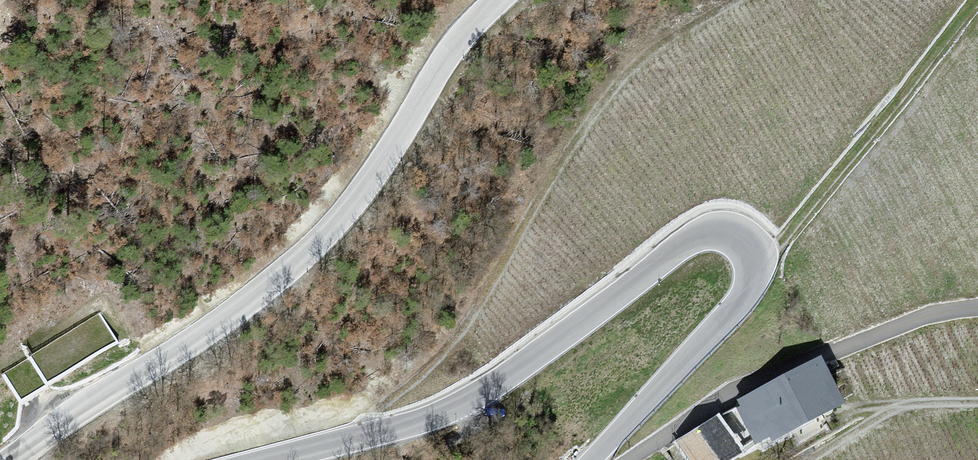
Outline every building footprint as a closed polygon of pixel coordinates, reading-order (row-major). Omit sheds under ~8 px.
[(851,414),(825,362),(738,404),(742,409),(738,411),(759,452),(774,445),(776,451),(851,414)] [(678,445),(688,459),(746,459),(719,419),(678,445)]
